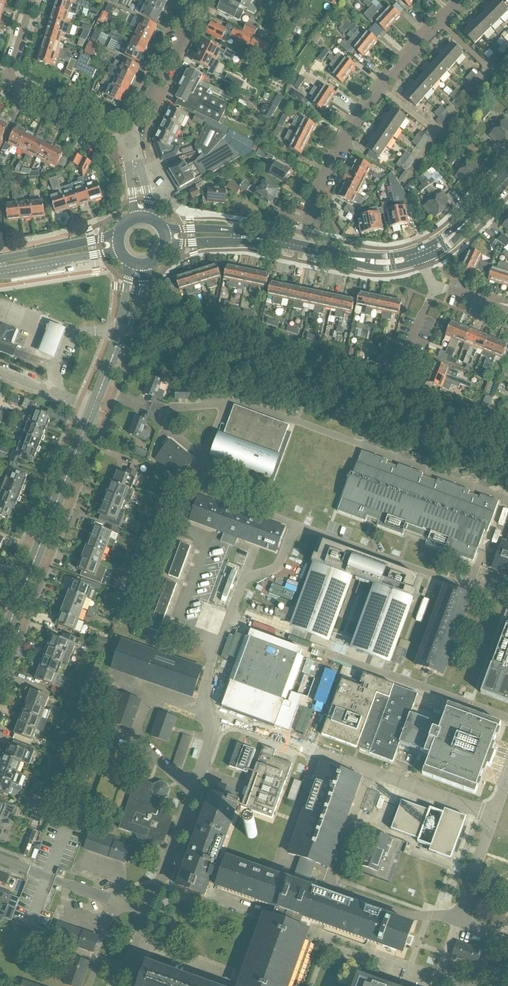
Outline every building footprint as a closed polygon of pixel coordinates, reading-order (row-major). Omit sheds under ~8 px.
[(62,0),(58,0),(55,9),(69,14),(76,16),(80,6),(62,0)] [(80,6),(89,8),(91,4),(78,0),(62,0),(80,6)] [(140,3),(140,4),(161,14),(166,5),(155,0),(141,0),(139,3),(140,3)] [(223,0),(218,11),(240,21),(245,12),(239,9),(240,8),(223,0)] [(248,10),(247,11),(255,15),(258,9),(254,7),(254,6),(251,5),(253,0),(252,0),(223,0),(240,8),(241,6),(248,10)] [(376,20),(375,22),(385,32),(393,23),(368,0),(360,0),(368,8),(372,4),(373,5),(364,15),(372,22),(375,19),(376,20)] [(374,0),(368,0),(393,23),(400,15),(390,5),(385,10),(381,5),(380,6),(374,0)] [(490,3),(487,6),(501,20),(507,12),(507,10),(498,0),(497,0),(492,5),(490,3)] [(104,13),(109,15),(109,16),(111,17),(115,8),(108,4),(104,13)] [(140,4),(136,12),(157,23),(161,14),(140,4)] [(484,10),(485,11),(481,16),(492,28),(501,20),(487,6),(484,10)] [(69,14),(55,9),(51,20),(70,26),(72,21),(67,19),(69,14)] [(99,12),(90,9),(89,14),(97,17),(99,12)] [(104,13),(102,12),(98,21),(105,24),(109,16),(109,15),(104,13)] [(476,21),(474,19),(470,23),(484,36),(492,28),(481,16),(476,21)] [(348,30),(350,32),(370,49),(377,40),(366,31),(362,36),(357,31),(358,30),(344,19),(340,24),(341,25),(348,30)] [(70,26),(51,20),(48,29),(71,37),(74,27),(70,26)] [(140,24),(133,21),(131,25),(153,36),(157,27),(142,20),(140,24)] [(297,26),(285,21),(282,28),(296,34),(299,28),(297,27),(297,26)] [(212,22),(207,34),(227,44),(233,33),(212,22)] [(467,26),(469,28),(464,33),(475,45),(484,36),(470,23),(467,26)] [(128,31),(135,34),(133,38),(148,45),(153,36),(131,25),(130,27),(124,24),(122,30),(127,33),(128,31)] [(258,29),(247,24),(243,32),(254,37),(258,29)] [(338,29),(340,31),(340,32),(344,35),(348,30),(341,25),(338,29)] [(71,37),(48,29),(45,39),(59,44),(61,37),(66,39),(72,41),(73,37),(71,37)] [(97,42),(102,34),(95,31),(91,40),(97,42)] [(237,37),(251,44),(250,46),(266,53),(270,44),(254,37),(243,32),(240,31),(237,37)] [(109,37),(112,38),(122,44),(144,54),(148,45),(133,38),(131,42),(112,32),(109,37)] [(341,46),(351,55),(355,50),(363,57),(370,49),(350,32),(347,36),(351,39),(348,43),(345,41),(341,46)] [(144,54),(122,44),(112,38),(108,48),(140,63),(144,54)] [(59,44),(45,39),(42,49),(61,55),(71,59),(78,61),(80,56),(73,54),(62,51),(64,45),(59,44)] [(225,52),(221,50),(204,41),(199,52),(216,60),(220,53),(224,55),(223,57),(232,61),(236,54),(227,49),(225,52)] [(84,52),(86,53),(91,56),(93,56),(97,46),(89,42),(84,52)] [(496,42),(489,49),(493,54),(495,52),(496,53),(498,50),(501,47),(496,42)] [(447,49),(445,47),(442,51),(456,63),(464,54),(452,44),(447,49)] [(68,62),(69,64),(65,74),(71,77),(74,69),(78,62),(78,61),(71,59),(61,55),(42,49),(39,61),(57,67),(59,59),(68,62)] [(493,54),(488,59),(493,64),(502,55),(498,50),(496,53),(495,52),(493,54)] [(439,54),(441,56),(436,61),(448,72),(456,63),(442,51),(439,54)] [(194,62),(211,71),(216,60),(199,52),(194,62)] [(78,61),(78,62),(87,66),(91,59),(91,58),(90,58),(91,56),(86,53),(84,56),(81,55),(80,56),(78,61)] [(335,58),(331,55),(328,59),(349,75),(356,66),(339,53),(335,58)] [(326,57),(322,54),(318,59),(322,62),(326,57)] [(329,66),(335,70),(331,75),(342,84),(349,75),(328,59),(332,62),(329,66)] [(113,66),(111,64),(110,65),(135,77),(140,67),(127,61),(127,62),(124,60),(122,63),(116,60),(113,66)] [(431,67),(429,65),(426,68),(440,81),(448,72),(436,61),(431,67)] [(78,62),(74,69),(93,78),(97,71),(87,66),(78,62)] [(108,74),(111,76),(131,86),(135,77),(110,65),(108,70),(110,71),(108,74)] [(423,72),(425,73),(420,79),(432,90),(440,81),(426,68),(423,72)] [(189,69),(184,79),(198,86),(221,97),(223,92),(201,81),(202,77),(203,77),(203,76),(189,69)] [(213,76),(230,85),(234,78),(216,70),(213,76)] [(474,70),(468,76),(473,80),(478,84),(484,77),(479,72),(478,74),(474,70)] [(127,95),(131,86),(111,76),(107,85),(127,95)] [(468,76),(465,79),(470,84),(473,80),(468,76)] [(194,114),(195,112),(196,113),(229,129),(219,124),(229,104),(207,94),(209,91),(221,97),(198,86),(184,79),(179,88),(181,89),(176,98),(179,99),(176,105),(194,114)] [(416,84),(414,82),(410,86),(425,98),(432,90),(420,79),(416,84)] [(302,84),(297,81),(294,87),(298,90),(302,84)] [(106,100),(112,103),(114,99),(122,103),(127,95),(107,85),(103,95),(108,97),(106,100)] [(320,90),(315,87),(312,91),(330,102),(336,93),(324,85),(320,90)] [(407,89),(409,91),(404,96),(417,107),(425,98),(410,86),(407,89)] [(458,97),(453,93),(447,87),(444,91),(454,101),(452,103),(456,107),(462,101),(458,97)] [(304,106),(312,111),(315,106),(323,112),(330,102),(312,91),(309,95),(315,98),(312,103),(307,101),(304,106)] [(260,112),(263,114),(262,116),(270,120),(276,109),(269,104),(268,106),(265,105),(260,112)] [(445,111),(441,107),(438,110),(447,118),(452,112),(448,107),(445,111)] [(187,116),(171,108),(165,119),(181,127),(187,116)] [(481,112),(487,117),(491,113),(485,108),(481,112)] [(389,116),(387,114),(385,118),(400,129),(407,119),(394,110),(389,116)] [(434,114),(439,118),(436,121),(440,125),(447,118),(438,110),(434,114)] [(487,117),(481,112),(478,116),(483,121),(487,117)] [(196,113),(193,121),(204,127),(205,125),(206,125),(229,137),(231,133),(227,132),(229,129),(196,113)] [(500,122),(497,126),(507,136),(507,119),(506,117),(501,123),(500,122)] [(382,122),(384,123),(380,129),(394,139),(400,129),(385,118),(382,122)] [(3,142),(0,141),(9,124),(0,119),(0,149),(3,142)] [(181,127),(165,119),(160,130),(176,138),(181,127)] [(294,121),(292,126),(298,129),(311,135),(316,125),(303,119),(300,124),(294,121)] [(206,125),(200,135),(194,132),(191,138),(198,141),(194,147),(197,152),(197,151),(199,155),(202,154),(202,155),(194,163),(194,162),(187,166),(184,162),(180,164),(168,168),(180,189),(195,180),(197,183),(203,179),(241,157),(242,159),(256,151),(229,137),(206,125)] [(495,142),(497,140),(503,145),(507,139),(507,136),(497,126),(493,130),(494,130),(489,136),(495,142)] [(12,145),(18,148),(26,132),(16,127),(8,144),(6,143),(2,151),(4,151),(6,151),(7,151),(9,150),(10,149),(11,148),(12,145)] [(295,134),(289,131),(287,135),(306,145),(311,135),(298,129),(295,134)] [(376,135),(374,134),(371,138),(387,148),(394,139),(380,129),(376,135)] [(160,130),(155,141),(164,145),(166,141),(174,145),(172,149),(176,151),(178,147),(181,148),(183,154),(193,150),(190,144),(189,144),(176,138),(160,130)] [(425,134),(420,131),(415,139),(424,145),(431,136),(425,133),(425,134)] [(22,153),(26,155),(27,155),(36,136),(26,132),(18,148),(23,150),(22,153)] [(285,139),(291,142),(288,148),(301,155),(306,145),(287,135),(285,139)] [(27,155),(26,155),(24,159),(29,161),(31,157),(32,155),(37,158),(45,141),(36,136),(27,155)] [(367,149),(370,151),(366,157),(375,162),(379,157),(380,158),(387,148),(371,138),(369,141),(371,143),(367,149)] [(412,143),(417,146),(415,148),(420,151),(424,145),(415,139),(412,143)] [(37,158),(43,160),(42,162),(46,164),(55,146),(45,141),(37,158)] [(155,141),(157,142),(156,144),(162,159),(175,154),(176,151),(172,149),(174,145),(166,141),(164,145),(155,141)] [(65,151),(55,146),(46,164),(50,166),(51,164),(57,167),(58,165),(63,168),(68,159),(62,156),(65,151)] [(401,158),(412,165),(416,159),(405,152),(401,158)] [(451,157),(445,152),(445,153),(456,161),(459,157),(455,154),(455,153),(451,157)] [(441,157),(452,166),(456,161),(445,153),(441,157)] [(71,163),(78,166),(82,159),(74,155),(71,163)] [(466,162),(463,166),(462,166),(476,177),(482,169),(476,165),(478,162),(471,157),(467,163),(466,162)] [(412,165),(401,158),(396,165),(402,169),(405,165),(410,168),(412,165)] [(79,169),(81,175),(83,181),(85,185),(90,202),(103,198),(98,182),(91,185),(87,174),(86,174),(91,163),(84,159),(79,169)] [(372,167),(357,160),(353,167),(372,176),(373,174),(370,172),(372,167)] [(270,174),(284,182),(290,171),(276,163),(270,174)] [(455,177),(462,182),(464,180),(470,184),(476,177),(462,166),(459,170),(460,171),(455,177)] [(372,176),(353,167),(350,174),(365,182),(368,177),(371,178),(372,176)] [(436,195),(429,186),(435,181),(430,176),(433,173),(432,172),(434,170),(432,167),(417,179),(422,185),(425,189),(432,199),(436,195)] [(389,176),(392,193),(400,225),(409,224),(405,207),(412,205),(409,201),(392,172),(389,176)] [(343,181),(346,182),(361,190),(361,189),(364,184),(365,185),(366,182),(365,182),(350,174),(347,173),(343,181)] [(372,177),(377,179),(381,182),(384,178),(383,177),(375,173),(372,177)] [(55,191),(57,195),(51,196),(57,213),(68,209),(61,188),(58,181),(57,177),(56,174),(48,177),(53,192),(55,191)] [(203,179),(197,183),(194,184),(197,188),(189,192),(192,198),(200,195),(204,195),(203,202),(207,202),(225,204),(227,189),(209,188),(208,188),(205,188),(205,181),(204,181),(203,179)] [(262,182),(258,180),(256,183),(274,197),(279,190),(264,179),(262,182)] [(58,181),(61,188),(68,209),(79,206),(74,189),(66,191),(62,180),(58,181)] [(238,185),(241,187),(240,187),(246,192),(251,186),(244,180),(244,181),(242,180),(238,185)] [(236,193),(240,187),(231,181),(227,186),(236,193)] [(370,198),(365,195),(364,197),(361,195),(363,190),(361,189),(361,190),(346,182),(342,189),(361,198),(363,199),(359,203),(363,206),(370,198)] [(254,186),(258,188),(254,193),(269,204),(274,197),(256,183),(254,186)] [(85,185),(74,189),(79,206),(90,202),(85,185)] [(11,188),(12,203),(7,204),(9,221),(21,219),(17,188),(11,188)] [(23,202),(22,188),(17,188),(21,219),(33,218),(31,201),(30,201),(23,202)] [(29,190),(30,201),(31,201),(33,218),(45,216),(43,200),(35,201),(35,195),(34,195),(33,189),(29,190)] [(361,198),(342,189),(339,196),(354,204),(356,199),(360,200),(361,198)] [(437,196),(436,195),(432,199),(443,212),(451,207),(446,201),(449,199),(443,192),(437,196)] [(388,213),(391,227),(400,225),(392,193),(388,194),(389,198),(391,199),(391,201),(381,203),(382,208),(383,214),(388,213)] [(423,207),(428,214),(431,212),(435,218),(443,212),(432,199),(428,202),(429,203),(423,207)] [(348,204),(344,210),(355,217),(358,211),(348,204)] [(378,209),(378,207),(370,209),(371,214),(370,214),(374,231),(383,229),(379,215),(383,214),(382,208),(378,209)] [(358,217),(359,221),(360,227),(362,234),(374,231),(370,214),(360,217),(358,217)] [(506,250),(505,250),(507,253),(507,252),(507,249),(506,247),(507,245),(507,239),(503,234),(497,240),(505,247),(504,248),(506,250)] [(493,249),(498,243),(493,238),(488,244),(493,249)] [(483,255),(470,249),(465,259),(484,268),(486,264),(480,261),(483,255)] [(484,268),(465,259),(461,269),(473,275),(475,269),(482,272),(484,268)] [(498,268),(493,266),(488,280),(499,283),(505,263),(501,262),(498,268)] [(505,263),(499,283),(507,286),(507,271),(507,270),(507,264),(505,263)] [(222,279),(217,264),(207,267),(213,288),(218,287),(216,280),(222,279)] [(224,280),(230,281),(229,287),(233,288),(238,267),(227,265),(224,280)] [(196,271),(201,285),(207,283),(209,290),(213,288),(207,267),(196,271)] [(248,269),(238,267),(233,288),(244,291),(245,284),(248,269)] [(245,284),(251,285),(249,292),(254,293),(259,271),(248,269),(245,284)] [(196,271),(186,274),(194,300),(200,303),(195,287),(201,285),(196,271)] [(269,274),(259,271),(254,293),(259,294),(260,287),(266,289),(269,274)] [(186,290),(188,296),(187,298),(194,300),(186,274),(176,277),(180,292),(186,290)] [(268,296),(274,297),(272,304),(277,305),(281,284),(271,281),(268,296)] [(292,286),(281,284),(277,305),(282,306),(283,299),(289,301),(292,286)] [(289,301),(295,302),(293,308),(298,309),(302,288),(292,286),(289,301)] [(313,290),(302,288),(298,309),(303,310),(304,304),(310,305),(313,290)] [(310,305),(316,306),(314,313),(319,314),(323,293),(313,290),(310,305)] [(355,313),(366,315),(370,294),(360,292),(355,313)] [(334,295),(323,293),(319,314),(324,315),(325,308),(331,310),(334,295)] [(381,296),(370,294),(366,315),(371,316),(372,310),(378,311),(381,296)] [(331,310),(336,311),(335,317),(340,318),(344,297),(334,295),(331,310)] [(378,311),(383,312),(382,319),(387,320),(391,299),(381,296),(378,311)] [(355,299),(344,297),(340,318),(344,319),(346,313),(352,314),(355,299)] [(402,301),(391,299),(387,320),(392,321),(393,313),(399,315),(402,301)] [(446,353),(441,351),(438,357),(447,361),(461,325),(452,321),(446,336),(452,338),(446,353)] [(67,329),(50,322),(37,353),(55,360),(67,329)] [(15,357),(17,352),(19,347),(12,344),(17,330),(2,324),(0,330),(0,351),(15,357)] [(363,325),(362,331),(361,338),(367,339),(369,326),(363,325)] [(471,329),(461,325),(447,361),(456,365),(458,361),(452,358),(459,342),(465,344),(471,329)] [(471,329),(465,344),(463,349),(468,351),(463,363),(467,364),(480,332),(471,329)] [(467,364),(465,369),(469,370),(470,366),(471,366),(474,358),(478,349),(483,351),(489,336),(480,332),(467,364)] [(481,356),(487,359),(480,376),(483,377),(498,340),(489,336),(483,351),(481,356)] [(483,377),(487,379),(496,357),(502,359),(503,357),(507,359),(507,349),(507,346),(507,344),(498,340),(483,377)] [(335,344),(333,349),(343,352),(345,347),(335,344)] [(372,356),(370,362),(386,368),(389,359),(379,356),(378,358),(372,356)] [(450,369),(435,363),(431,373),(471,388),(472,384),(456,378),(459,372),(450,368),(450,369)] [(445,382),(459,388),(460,384),(471,388),(431,373),(427,382),(443,388),(445,382)] [(145,394),(150,396),(148,401),(153,403),(155,398),(161,400),(164,393),(158,391),(163,377),(158,375),(156,380),(151,378),(145,394)] [(494,397),(499,383),(491,380),(486,394),(494,397)] [(176,399),(185,399),(190,399),(190,390),(176,390),(176,399)] [(21,397),(11,394),(8,403),(31,411),(34,402),(30,401),(21,397)] [(487,408),(491,399),(486,397),(482,406),(487,408)] [(234,405),(217,453),(212,466),(267,486),(269,480),(272,481),(272,483),(290,434),(287,432),(289,426),(234,405)] [(22,421),(28,423),(29,422),(47,429),(50,421),(50,420),(50,419),(49,418),(48,418),(49,416),(34,410),(30,419),(24,416),(22,421)] [(141,419),(136,417),(129,434),(145,440),(148,433),(142,431),(147,419),(148,417),(143,415),(141,419)] [(29,422),(28,423),(24,433),(43,441),(47,429),(29,422)] [(43,441),(24,433),(20,445),(38,452),(43,441)] [(194,461),(170,441),(156,459),(179,478),(194,461)] [(15,450),(12,459),(11,461),(20,464),(23,457),(32,461),(33,457),(36,458),(38,452),(20,445),(17,451),(15,450)] [(134,454),(137,455),(145,459),(148,451),(140,448),(140,449),(136,447),(134,454)] [(450,553),(457,555),(457,556),(473,561),(484,531),(487,532),(499,502),(481,495),(479,500),(468,496),(470,491),(438,479),(436,484),(421,479),(423,474),(398,465),(396,470),(386,466),(387,461),(362,451),(354,474),(351,473),(337,511),(366,522),(367,517),(379,521),(377,526),(403,536),(405,531),(427,539),(425,544),(450,553)] [(7,471),(9,472),(7,479),(25,486),(28,478),(25,477),(27,473),(18,469),(20,464),(11,461),(7,471)] [(114,483),(111,482),(132,490),(136,479),(138,473),(128,469),(125,475),(118,472),(114,483)] [(25,486),(7,479),(2,490),(20,497),(25,486)] [(134,491),(132,490),(111,482),(107,493),(125,500),(130,502),(134,491)] [(16,508),(20,497),(2,490),(2,491),(0,490),(0,502),(16,508)] [(125,500),(107,493),(103,504),(121,511),(125,500)] [(190,520),(224,532),(223,537),(236,542),(238,537),(276,551),(284,528),(199,497),(190,520)] [(154,508),(161,510),(164,502),(157,500),(154,508)] [(9,519),(9,518),(12,518),(13,517),(13,515),(16,508),(0,502),(0,516),(9,519)] [(99,520),(119,528),(125,512),(121,511),(103,504),(99,514),(101,515),(99,520)] [(94,527),(91,526),(89,532),(92,533),(90,537),(109,544),(113,546),(120,548),(114,546),(116,541),(111,539),(113,533),(94,526),(94,527)] [(104,555),(109,544),(90,537),(86,548),(104,555)] [(141,556),(147,541),(140,538),(134,553),(141,556)] [(507,572),(507,538),(506,543),(502,541),(492,569),(501,572),(502,569),(507,572)] [(169,575),(179,579),(191,546),(181,542),(169,575)] [(366,583),(376,587),(354,648),(389,661),(411,599),(414,601),(417,594),(414,592),(419,578),(323,542),(318,557),(315,556),(312,563),(315,564),(293,625),(328,638),(350,577),(360,581),(357,587),(364,590),(366,583)] [(100,566),(100,565),(107,568),(111,570),(113,565),(102,561),(104,555),(86,548),(82,559),(100,566)] [(80,576),(101,584),(107,568),(100,565),(100,566),(82,559),(78,569),(82,571),(80,576)] [(69,592),(87,599),(94,601),(97,591),(99,592),(101,586),(83,579),(81,583),(73,581),(73,582),(71,581),(69,586),(71,587),(69,592)] [(149,629),(159,632),(177,584),(167,580),(149,629)] [(425,673),(431,675),(432,672),(442,675),(471,597),(445,587),(416,666),(426,670),(425,673)] [(123,603),(126,595),(116,591),(113,599),(123,603)] [(87,599),(69,592),(65,603),(83,610),(87,599)] [(83,610),(65,603),(61,613),(79,620),(83,610)] [(90,606),(88,612),(94,614),(97,615),(98,611),(95,610),(96,609),(90,606)] [(275,613),(274,617),(285,620),(286,617),(289,609),(285,607),(284,610),(282,611),(275,609),(274,612),(275,613)] [(61,613),(57,624),(80,633),(84,622),(79,620),(61,613)] [(481,694),(507,704),(507,625),(506,625),(481,694)] [(62,639),(52,635),(48,646),(71,655),(75,645),(77,645),(78,643),(84,645),(85,642),(79,640),(64,634),(62,639)] [(95,645),(105,648),(108,640),(98,637),(95,645)] [(283,706),(286,707),(280,725),(308,735),(312,722),(298,717),(300,712),(320,719),(324,706),(291,694),(288,703),(286,702),(302,657),(246,637),(230,682),(231,682),(222,707),(275,727),(283,706)] [(202,669),(122,641),(112,669),(192,697),(202,669)] [(44,651),(46,652),(44,657),(67,666),(71,655),(48,646),(48,647),(46,646),(44,651)] [(38,665),(41,666),(40,668),(67,679),(67,678),(58,675),(60,669),(65,671),(67,666),(44,657),(43,661),(40,660),(38,665)] [(302,673),(316,677),(320,664),(307,659),(302,673)] [(88,674),(94,676),(97,677),(100,666),(92,663),(88,674)] [(36,679),(53,685),(51,690),(60,694),(64,682),(65,683),(67,679),(40,668),(36,679)] [(94,676),(88,674),(84,685),(90,687),(94,676)] [(322,735),(360,749),(359,750),(369,753),(391,694),(394,685),(364,674),(360,683),(363,684),(362,687),(342,680),(322,735)] [(308,697),(315,679),(305,675),(298,694),(308,697)] [(50,697),(31,690),(27,701),(46,708),(50,697)] [(424,753),(429,755),(422,774),(475,794),(485,766),(490,767),(495,753),(491,752),(501,723),(448,704),(440,725),(410,714),(418,694),(407,690),(406,695),(391,694),(369,753),(393,762),(400,742),(425,752),(424,753)] [(109,722),(131,729),(141,700),(119,693),(109,722)] [(23,712),(41,719),(46,721),(49,714),(55,717),(57,712),(50,710),(45,708),(46,708),(27,701),(23,712)] [(69,709),(81,713),(84,706),(72,702),(69,709)] [(19,723),(37,730),(43,732),(47,721),(46,721),(41,719),(23,712),(22,713),(20,712),(18,717),(20,718),(19,723)] [(175,718),(160,713),(151,736),(167,742),(175,718)] [(76,729),(79,722),(74,720),(71,727),(76,729)] [(19,723),(15,734),(13,738),(31,745),(35,735),(41,738),(43,732),(37,730),(19,723)] [(69,742),(73,731),(67,729),(63,740),(69,742)] [(192,738),(183,735),(172,765),(182,768),(192,739),(192,738)] [(256,750),(238,744),(229,767),(247,773),(256,750)] [(242,804),(240,810),(243,808),(272,819),(292,764),(272,757),(275,748),(264,744),(242,804)] [(4,755),(3,755),(28,765),(34,750),(21,745),(20,749),(10,745),(10,746),(8,745),(6,751),(7,752),(6,755),(4,755)] [(3,755),(0,764),(0,766),(18,773),(22,762),(3,755)] [(52,758),(51,757),(49,764),(59,767),(62,759),(53,756),(52,758)] [(312,944),(304,941),(308,930),(300,928),(303,918),(402,954),(412,926),(307,888),(316,863),(328,867),(360,778),(321,764),(289,853),(301,859),(292,883),(227,860),(225,867),(220,880),(218,887),(276,909),(273,918),(265,915),(261,925),(257,924),(239,975),(242,977),(241,982),(239,985),(296,985),(312,944)] [(0,766),(0,778),(23,787),(19,786),(23,776),(23,775),(22,775),(18,773),(0,766)] [(10,795),(15,796),(21,792),(23,787),(0,778),(0,791),(10,795)] [(119,829),(135,834),(139,842),(150,846),(151,845),(152,845),(157,843),(157,842),(163,845),(174,816),(157,811),(161,800),(168,797),(170,790),(167,784),(161,782),(153,784),(137,779),(119,829)] [(211,795),(178,886),(204,896),(211,877),(220,880),(225,867),(216,864),(236,806),(239,807),(237,811),(240,812),(240,810),(242,804),(231,800),(234,793),(221,788),(218,797),(211,795)] [(370,790),(363,811),(372,814),(380,793),(370,790)] [(2,817),(6,818),(8,819),(10,814),(13,815),(16,808),(0,801),(0,816),(2,817)] [(45,804),(35,801),(33,808),(43,811),(45,804)] [(401,801),(391,830),(418,840),(429,811),(401,801)] [(431,847),(429,851),(451,859),(466,817),(445,809),(443,814),(430,808),(429,811),(418,840),(417,843),(431,847)] [(30,819),(41,823),(43,817),(33,813),(30,819)] [(2,817),(0,816),(0,836),(1,837),(5,825),(10,827),(12,821),(8,819),(6,818),(2,817)] [(246,832),(246,833),(246,834),(246,835),(246,836),(247,836),(247,837),(248,838),(249,838),(250,839),(251,839),(252,839),(253,839),(254,838),(255,837),(256,837),(256,836),(257,835),(257,834),(257,833),(257,832),(257,831),(256,830),(255,829),(254,828),(253,828),(252,828),(251,827),(250,828),(249,828),(248,829),(247,829),(246,830),(246,831),(246,832)] [(31,829),(27,839),(22,852),(28,854),(37,832),(31,829)] [(117,840),(91,831),(85,848),(125,862),(130,848),(116,843),(117,840)] [(373,832),(366,852),(361,865),(377,871),(389,838),(373,832)] [(58,869),(56,875),(62,877),(64,871),(58,869)] [(3,902),(8,904),(12,894),(7,892),(0,889),(0,901),(3,902)] [(6,913),(4,918),(11,921),(16,909),(8,906),(6,913)] [(59,920),(53,938),(93,952),(99,935),(59,920)] [(457,942),(452,956),(477,965),(482,951),(457,942)] [(73,960),(64,984),(71,985),(81,985),(89,963),(73,958),(73,960)] [(201,984),(167,972),(148,965),(140,985),(206,985),(201,984)] [(358,985),(400,985),(401,983),(376,974),(373,984),(360,980),(358,985)]
